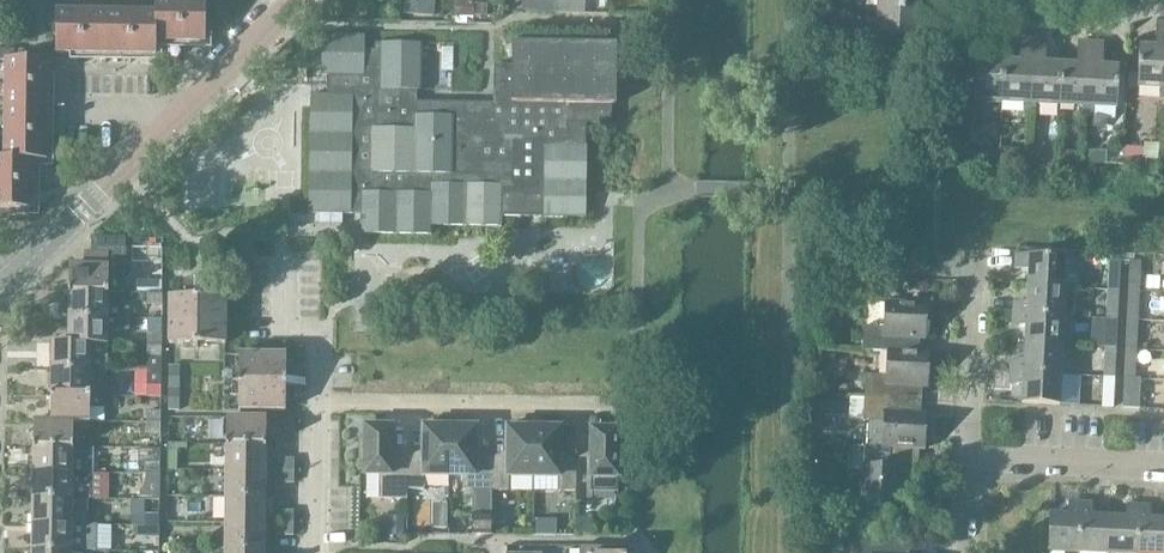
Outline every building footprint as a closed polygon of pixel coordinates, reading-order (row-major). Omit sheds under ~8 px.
[(57,0),(46,0),(46,19),(57,19),(56,53),(156,55),(157,41),(206,42),(206,37),(213,37),(213,17),(206,16),(206,8),(217,8),(217,0),(155,0),(155,12),(57,11),(57,0)] [(565,0),(557,0),(556,13),(564,13),(565,0)] [(879,9),(919,11),(920,0),(879,0),(879,9)] [(919,11),(879,9),(878,38),(941,41),(941,28),(919,27),(919,11)] [(1163,89),(1163,25),(1156,24),(1155,48),(1139,47),(1137,88),(1163,89)] [(567,123),(567,104),(512,103),(513,66),(495,65),(494,103),(417,102),(417,90),(422,90),(422,44),(382,43),(382,44),(375,44),(375,51),(365,51),(365,36),(322,35),(322,76),(328,76),(328,85),(336,86),(335,95),(311,95),(309,214),(319,214),(343,214),(361,214),(361,234),(432,235),(432,225),(501,227),(501,217),(586,218),(587,123),(567,123)] [(973,100),(1001,101),(1003,62),(988,61),(989,38),(976,37),(973,100)] [(1001,101),(1030,103),(1033,41),(1020,40),(1019,63),(1003,62),(1001,101)] [(1030,103),(1059,105),(1061,65),(1046,65),(1047,41),(1033,41),(1030,103)] [(617,45),(513,43),(513,66),(512,103),(567,104),(567,123),(587,123),(612,124),(612,105),(616,105),(617,45)] [(1059,105),(1087,106),(1091,44),(1078,43),(1076,66),(1061,65),(1059,105)] [(1091,44),(1087,106),(1117,108),(1119,69),(1102,68),(1104,44),(1091,44)] [(441,70),(452,70),(451,46),(440,47),(441,70)] [(8,209),(8,216),(29,216),(29,209),(34,209),(34,160),(48,160),(49,60),(15,60),(15,49),(0,49),(0,60),(6,60),(5,158),(0,158),(0,209),(8,209)] [(276,188),(267,188),(267,206),(276,206),(276,188)] [(319,214),(319,224),(343,224),(343,214),(319,214)] [(70,265),(69,292),(109,293),(126,293),(126,280),(131,276),(131,266),(126,261),(126,254),(127,236),(93,236),(93,253),(85,252),(85,266),(70,265)] [(1027,287),(1065,289),(1066,258),(1029,256),(1029,257),(1016,257),(1016,269),(1027,269),(1027,287)] [(1108,290),(1118,290),(1119,270),(1109,269),(1108,290)] [(1130,270),(1129,291),(1139,291),(1140,271),(1130,270)] [(195,289),(195,278),(188,278),(184,281),(184,289),(195,289)] [(209,278),(202,278),(202,289),(212,289),(212,281),(209,278)] [(163,281),(148,281),(148,292),(163,292),(163,281)] [(1065,289),(1027,287),(1026,304),(1013,303),(1013,315),(1063,318),(1065,289)] [(1118,290),(1108,290),(1107,310),(1117,311),(1118,290)] [(1128,311),(1127,320),(1138,321),(1138,312),(1139,291),(1129,291),(1128,311)] [(62,305),(62,313),(66,316),(69,316),(69,318),(109,319),(130,319),(130,306),(109,306),(109,293),(69,292),(69,301),(66,301),(62,305)] [(148,304),(163,304),(163,293),(148,293),(148,304)] [(169,344),(198,344),(198,297),(170,297),(169,344)] [(198,297),(198,344),(226,344),(226,297),(198,297)] [(861,350),(888,351),(918,352),(919,339),(925,340),(927,304),(884,302),(883,327),(863,326),(861,350)] [(1063,318),(1013,315),(1012,327),(1024,328),(1024,345),(1062,347),(1063,318)] [(69,343),(69,344),(108,344),(108,330),(130,330),(130,319),(109,319),(69,318),(69,343)] [(1116,328),(1107,328),(1106,348),(1115,349),(1116,328)] [(1127,329),(1126,349),(1137,350),(1138,330),(1127,329)] [(148,345),(162,345),(163,332),(148,332),(148,345)] [(52,344),(52,369),(91,370),(106,370),(109,370),(109,344),(108,344),(69,344),(69,343),(52,343),(52,344)] [(148,358),(162,358),(162,345),(148,345),(148,358)] [(1062,347),(1024,345),(1023,362),(1011,362),(1010,373),(1060,376),(1062,347)] [(1115,349),(1106,348),(1105,369),(1114,369),(1115,349)] [(1125,370),(1124,378),(1135,378),(1136,370),(1137,350),(1126,349),(1125,370)] [(864,374),(862,398),(922,401),(923,387),(928,387),(929,353),(918,352),(888,351),(886,375),(864,374)] [(239,354),(239,382),(286,383),(286,355),(239,354)] [(169,378),(180,378),(180,367),(169,367),(169,378)] [(52,369),(51,395),(91,396),(105,396),(106,370),(91,370),(52,369)] [(305,380),(305,377),(305,372),(302,369),(294,369),(294,380),(305,380)] [(1060,376),(1010,373),(1010,385),(1022,385),(1021,403),(1059,405),(1060,376)] [(180,378),(169,378),(169,388),(180,389),(180,378)] [(1124,378),(1123,408),(1139,409),(1141,378),(1135,378),(1124,378)] [(286,383),(239,382),(239,410),(286,411),(286,383)] [(147,397),(161,397),(162,386),(147,386),(147,397)] [(305,386),(294,386),(294,397),(302,397),(305,394),(305,386)] [(1113,387),(1104,387),(1103,406),(1113,406),(1113,387)] [(169,399),(180,399),(180,389),(169,388),(169,399)] [(51,395),(51,420),(51,421),(74,421),(74,422),(90,422),(90,421),(91,408),(105,409),(105,396),(91,396),(51,395)] [(848,396),(846,420),(861,421),(862,397),(848,396)] [(867,420),(865,445),(865,446),(919,449),(925,449),(926,414),(921,414),(922,401),(862,398),(861,420),(867,420)] [(180,399),(169,399),(169,410),(180,410),(180,399)] [(147,412),(147,422),(161,423),(161,412),(147,412)] [(227,418),(227,444),(266,444),(267,418),(227,418)] [(284,430),(295,430),(295,418),(284,418),(284,430)] [(408,499),(408,490),(408,457),(392,457),(393,427),(384,427),(385,419),(383,419),(383,421),(366,421),(365,441),(361,441),(360,460),(365,460),(365,475),(379,475),(379,499),(408,499)] [(34,420),(34,447),(73,447),(74,422),(74,421),(51,421),(51,420),(34,420)] [(425,475),(450,476),(450,420),(450,422),(429,422),(429,427),(424,427),(424,457),(408,457),(408,490),(425,490),(425,475)] [(463,490),(492,490),(492,458),(476,458),(476,428),(472,428),(472,422),(451,422),(451,420),(450,420),(450,476),(463,476),(463,490)] [(509,476),(534,477),(534,421),(533,421),(533,423),(513,423),(513,428),(508,428),(508,458),(492,458),(492,490),(509,491),(509,476)] [(558,491),(575,491),(576,459),(560,459),(560,429),(556,429),(556,423),(535,423),(535,421),(534,421),(534,477),(559,477),(558,491)] [(576,459),(575,491),(575,504),(593,504),(593,492),(618,492),(618,463),(623,463),(623,444),(619,444),(619,424),(602,424),(602,421),(600,421),(600,429),(592,429),(592,459),(576,459)] [(161,423),(147,422),(147,433),(161,434),(161,423)] [(227,444),(227,470),(266,471),(266,444),(227,444)] [(865,446),(865,445),(864,445),(861,508),(896,510),(897,493),(917,494),(919,449),(865,446)] [(34,447),(34,473),(73,473),(73,447),(34,447)] [(284,471),(295,471),(295,460),(284,460),(284,471)] [(161,462),(146,462),(146,473),(161,473),(161,462)] [(227,470),(226,496),(266,497),(266,471),(227,470)] [(295,471),(284,471),(283,482),(295,483),(295,471)] [(34,473),(33,499),(73,499),(88,499),(92,499),(92,473),(73,473),(34,473)] [(161,473),(146,473),(146,484),(161,484),(161,473)] [(161,489),(140,489),(140,500),(161,500),(161,489)] [(226,496),(226,523),(265,523),(266,497),(226,496)] [(33,499),(33,524),(72,525),(87,525),(88,499),(73,499),(33,499)] [(1065,552),(1079,552),(1081,503),(1069,502),(1068,515),(1051,514),(1049,552),(1065,552)] [(1109,518),(1093,517),(1094,503),(1081,503),(1079,552),(1107,552),(1109,518)] [(1138,506),(1127,505),(1126,519),(1109,518),(1107,552),(1136,552),(1138,506)] [(1150,520),(1150,506),(1138,506),(1136,552),(1163,552),(1163,521),(1150,520)] [(283,523),(294,523),(294,512),(283,512),(283,523)] [(473,514),(473,534),(491,534),(491,515),(473,514)] [(146,515),(145,526),(160,526),(160,515),(146,515)] [(226,523),(226,549),(265,549),(265,523),(226,523)] [(294,523),(283,523),(283,535),(294,535),(294,523)] [(33,524),(33,550),(72,551),(96,551),(97,525),(87,525),(72,525),(33,524)] [(160,526),(145,526),(145,537),(160,537),(160,526)]
